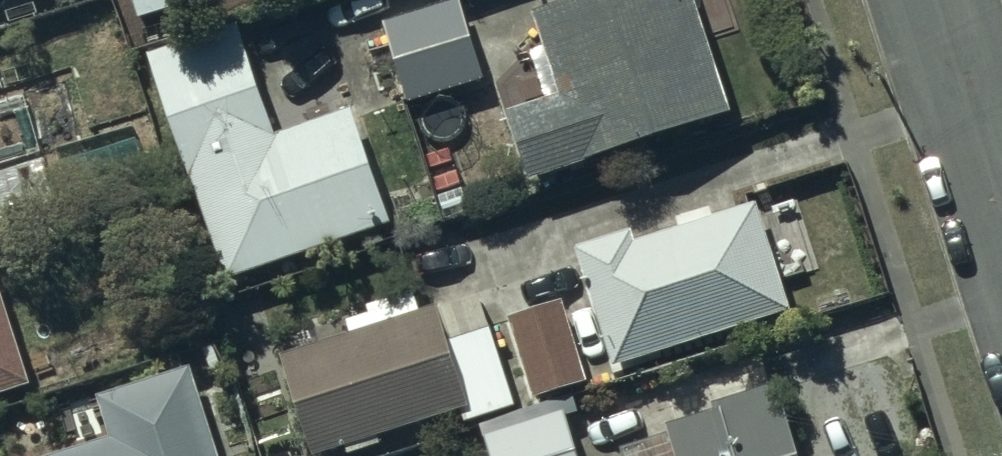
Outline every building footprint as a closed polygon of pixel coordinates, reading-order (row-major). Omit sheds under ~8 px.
[(406,102),(478,81),(454,0),(382,21),(406,102)] [(525,178),(727,113),(691,0),(564,0),(528,12),(555,95),(503,111),(525,178)] [(146,55),(221,278),(386,223),(347,108),(272,133),(235,25),(146,55)] [(0,174),(0,221),(59,207),(48,163),(0,174)] [(572,248),(609,367),(785,312),(751,202),(629,240),(626,231),(572,248)] [(376,445),(372,433),(450,408),(455,423),(514,404),(488,324),(440,339),(430,307),(415,312),(409,294),(360,309),(362,317),(342,324),(346,335),(278,357),(309,454),(340,443),(344,455),(376,445)] [(507,316),(529,396),(583,381),(561,301),(507,316)] [(24,382),(0,304),(0,390),(24,382)] [(186,368),(96,393),(108,437),(39,455),(211,455),(186,368)] [(622,455),(794,455),(771,384),(709,404),(711,410),(661,426),(664,433),(619,447),(622,455)] [(478,423),(488,455),(572,455),(561,418),(578,412),(573,395),(478,423)]
